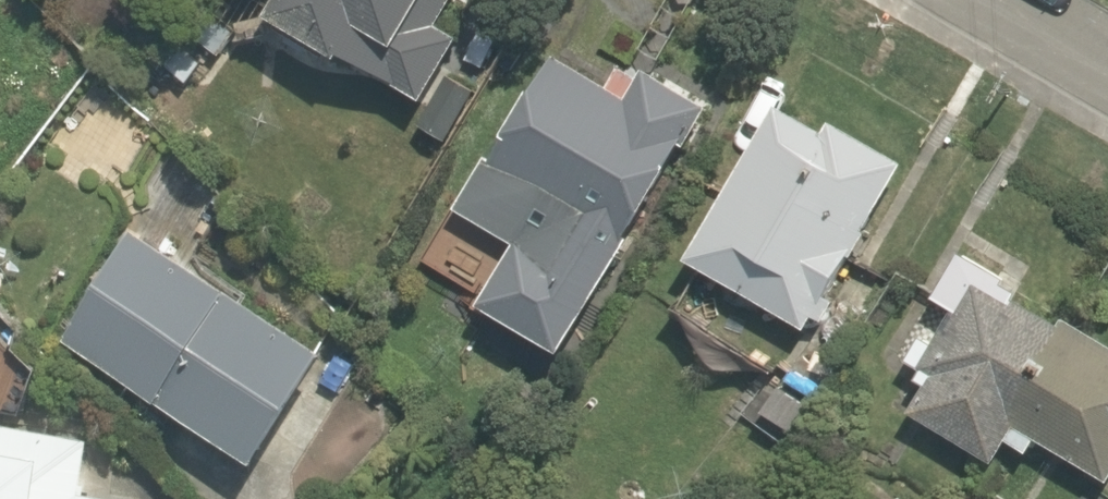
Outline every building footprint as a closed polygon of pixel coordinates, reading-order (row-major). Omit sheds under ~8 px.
[(426,96),(461,36),(439,24),(453,0),(288,0),(281,12),(285,14),(277,27),(329,56),(336,44),(426,96)] [(159,65),(192,91),(240,27),(206,2),(159,65)] [(553,251),(607,282),(634,236),(629,233),(683,141),(687,143),(709,105),(645,67),(640,75),(623,65),(611,85),(557,53),(492,165),(575,214),(553,251)] [(693,257),(808,325),(815,314),(825,320),(838,297),(831,293),(855,253),(856,253),(870,230),(866,228),(906,160),(837,120),(830,132),(783,104),(693,257)] [(66,340),(261,460),(329,348),(134,228),(66,340)] [(1107,476),(1107,339),(1091,329),(1067,315),(1062,322),(1017,296),(1020,290),(1007,283),(1010,277),(964,250),(936,297),(955,308),(940,329),(934,340),(923,333),(909,357),(925,367),(920,376),(928,381),(911,408),(912,408),(996,459),(1010,437),(1030,449),(1039,434),(1107,476)] [(765,408),(794,428),(810,404),(781,384),(765,408)] [(144,498),(92,491),(99,437),(0,422),(0,498),(144,498)]
